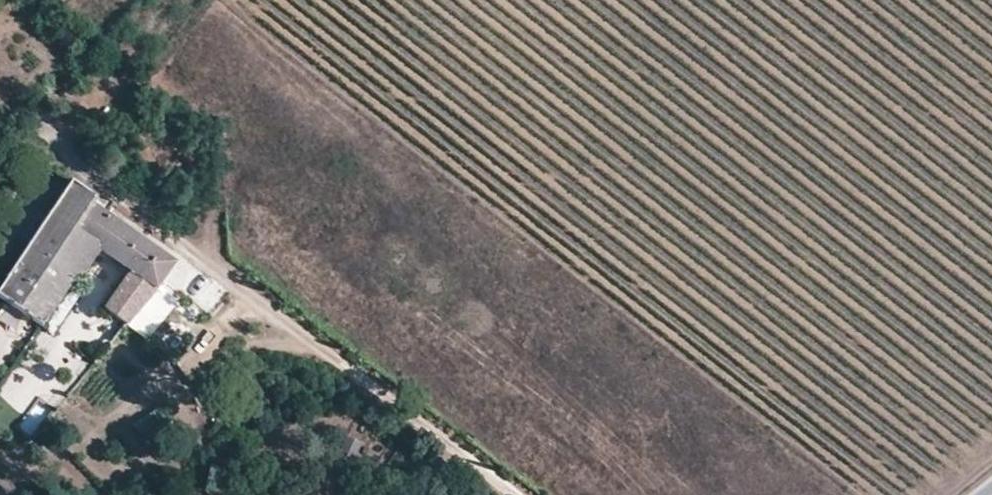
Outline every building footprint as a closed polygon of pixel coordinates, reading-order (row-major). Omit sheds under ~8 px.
[(72,182),(0,288),(0,297),(43,327),(74,281),(82,278),(100,253),(128,272),(104,308),(129,325),(147,301),(155,289),(158,290),(178,262),(108,214),(94,205),(97,200),(72,182)] [(164,282),(213,318),(231,293),(183,258),(164,282)] [(155,289),(147,301),(157,308),(165,295),(158,290),(155,289)] [(15,330),(24,318),(6,305),(0,313),(0,319),(15,330)] [(35,380),(10,369),(0,391),(0,399),(22,409),(35,380)]
